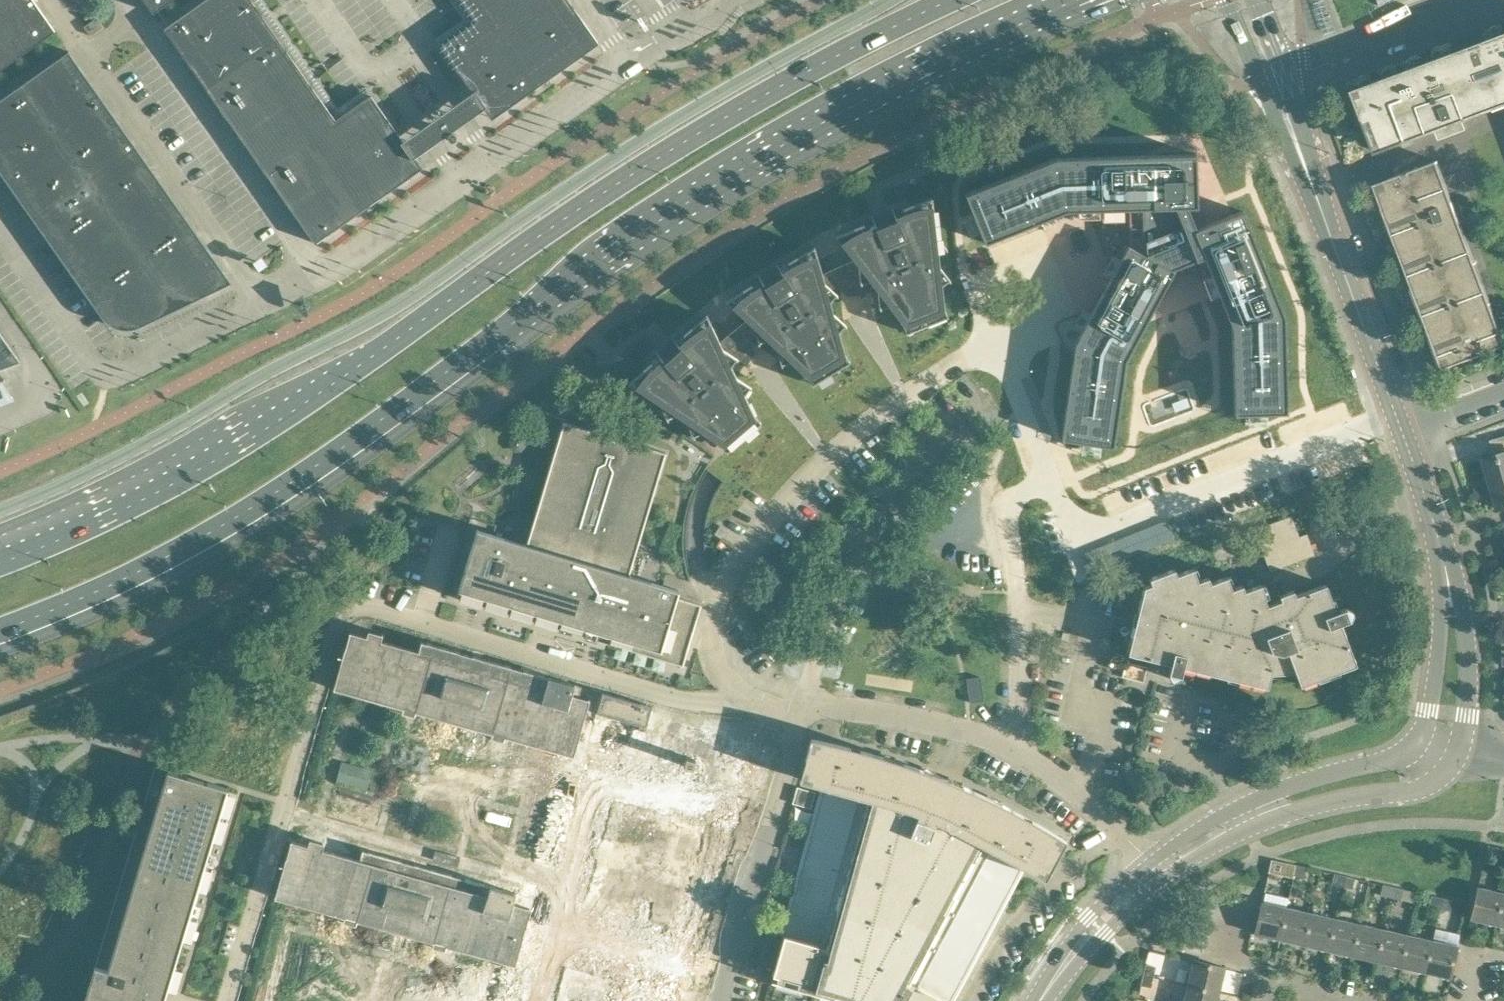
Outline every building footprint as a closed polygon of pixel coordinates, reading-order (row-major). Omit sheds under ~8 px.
[(33,0),(0,0),(0,70),(55,31),(33,0)] [(153,13),(172,0),(144,0),(153,13)] [(251,0),(205,0),(164,29),(315,243),(410,176),(422,168),(415,158),(404,142),(379,107),(359,103),(335,120),(251,0)] [(568,0),(461,0),(476,21),(452,38),(449,58),(474,94),(485,109),(491,119),(598,43),(568,0)] [(1325,0),(1316,0),(1312,1),(1322,33),(1334,29),(1325,0)] [(91,36),(103,27),(96,17),(84,26),(91,36)] [(1503,105),(1503,33),(1438,58),(1354,89),(1378,152),(1503,105)] [(69,51),(0,99),(0,171),(102,317),(104,319),(106,321),(109,323),(111,325),(114,327),(117,328),(120,328),(123,329),(126,329),(129,329),(133,329),(136,328),(140,326),(209,292),(231,282),(223,271),(223,270),(69,51)] [(485,109),(474,94),(456,106),(423,129),(404,142),(415,158),(434,144),(467,121),(485,109)] [(1055,158),(965,194),(984,242),(1066,210),(1128,208),(1130,246),(1128,245),(1122,255),(1105,256),(1106,268),(1116,267),(1075,343),(1061,439),(1113,446),(1126,359),(1174,269),(1172,269),(1204,256),(1232,326),(1234,414),(1287,413),(1284,316),(1242,210),(1196,229),(1187,206),(1196,206),(1195,154),(1055,158)] [(1476,263),(1438,160),(1375,184),(1444,369),(1503,346),(1503,337),(1476,263)] [(941,308),(932,225),(935,224),(932,197),(904,209),(906,215),(897,219),(893,209),(891,209),(895,218),(876,226),(872,217),(871,217),(875,228),(866,231),(863,225),(835,236),(854,260),(856,259),(873,280),(905,323),(923,316),(926,324),(927,324),(924,315),(941,308)] [(750,475),(905,381),(824,246),(716,312),(774,408),(720,455),(715,461),(710,465),(708,469),(716,475),(724,481),(729,475),(735,468),(740,463),(750,475)] [(873,280),(856,259),(854,260),(822,274),(820,276),(824,290),(839,286),(848,295),(859,293),(858,282),(860,282),(860,284),(861,284),(862,282),(873,280)] [(646,367),(628,383),(660,404),(660,405),(662,402),(673,409),(699,427),(722,442),(737,430),(743,436),(737,429),(752,417),(729,368),(718,344),(720,342),(707,315),(684,335),(689,340),(681,347),(673,338),(672,339),(679,346),(663,360),(657,352),(656,353),(663,362),(656,368),(651,363),(646,367)] [(10,366),(20,362),(0,334),(0,369),(10,366)] [(14,396),(0,376),(0,402),(14,396)] [(665,452),(562,421),(525,544),(475,529),(455,598),(482,606),(485,598),(495,601),(492,609),(532,621),(535,612),(557,619),(555,628),(607,643),(610,635),(682,656),(679,665),(682,666),(700,607),(675,599),(678,589),(628,574),(665,452)] [(1485,459),(1491,483),(1503,480),(1503,437),(1491,440),(1491,442),(1495,441),(1499,456),(1485,459)] [(1491,483),(1498,509),(1503,507),(1503,480),(1491,483)] [(1307,558),(1299,536),(1291,516),(1254,529),(1261,550),(1269,572),(1307,558)] [(1355,664),(1340,623),(1350,619),(1352,612),(1352,611),(1345,608),(1335,611),(1325,584),(1295,595),(1293,590),(1265,600),(1259,584),(1244,590),(1242,585),(1231,589),(1227,576),(1210,583),(1208,577),(1197,581),(1193,568),(1176,575),(1174,569),(1149,578),(1151,584),(1144,587),(1128,653),(1171,664),(1168,673),(1171,679),(1174,680),(1180,676),(1183,666),(1267,687),(1271,670),(1294,668),(1300,685),(1355,664)] [(1143,682),(1147,667),(1126,661),(1122,677),(1128,678),(1135,680),(1143,682)] [(525,791),(547,719),(378,668),(376,675),(354,668),(353,668),(333,733),(525,791)] [(1018,872),(1011,869),(1015,862),(1045,878),(1066,839),(1031,819),(1012,808),(982,793),(943,776),(903,762),(872,752),(846,745),(811,737),(799,780),(821,786),(780,933),(784,935),(772,975),(777,976),(776,982),(844,1000),(949,1000),(943,998),(946,991),(952,995),(1018,872)] [(85,1000),(164,1000),(167,990),(228,788),(155,766),(85,1000)] [(681,938),(727,786),(662,766),(639,841),(632,839),(609,916),(681,938)] [(374,792),(377,770),(346,767),(343,788),(374,792)] [(811,808),(815,792),(797,787),(792,803),(811,808)] [(493,863),(341,818),(314,910),(304,942),(324,948),(318,971),(297,965),(286,1000),(411,1000),(418,981),(454,992),(493,863)] [(1294,876),(1297,865),(1286,862),(1283,873),(1294,876)] [(1304,878),(1306,867),(1297,865),(1294,876),(1304,878)] [(1343,887),(1345,876),(1333,873),(1331,884),(1343,887)] [(1352,889),(1354,878),(1345,876),(1343,887),(1352,889)] [(1391,897),(1394,887),(1383,884),(1380,895),(1391,897)] [(1401,900),(1403,889),(1394,887),(1391,897),(1401,900)] [(1496,925),(1503,893),(1478,887),(1471,919),(1496,925)] [(1503,893),(1496,925),(1503,927),(1503,893)] [(1439,908),(1442,897),(1431,895),(1429,906),(1439,908)] [(1449,910),(1452,899),(1442,897),(1439,908),(1449,910)] [(1280,940),(1287,908),(1261,902),(1254,934),(1280,940)] [(1304,945),(1311,913),(1287,908),(1280,940),(1304,945)] [(1329,951),(1336,919),(1311,913),(1304,945),(1329,951)] [(1352,956),(1360,924),(1336,919),(1329,951),(1352,956)] [(1377,961),(1384,930),(1360,924),(1352,956),(1377,961)] [(1401,967),(1408,935),(1384,930),(1377,961),(1401,967)] [(1425,972),(1432,940),(1408,935),(1401,967),(1425,972)] [(1450,978),(1457,946),(1432,940),(1425,972),(1450,978)] [(1219,992),(1225,967),(1193,960),(1187,984),(1219,992)] [(1156,967),(1146,964),(1143,975),(1154,977),(1156,967)] [(1151,987),(1154,977),(1143,975),(1141,985),(1151,987)] [(1219,992),(1187,984),(1184,1000),(1217,1000),(1219,992)]
